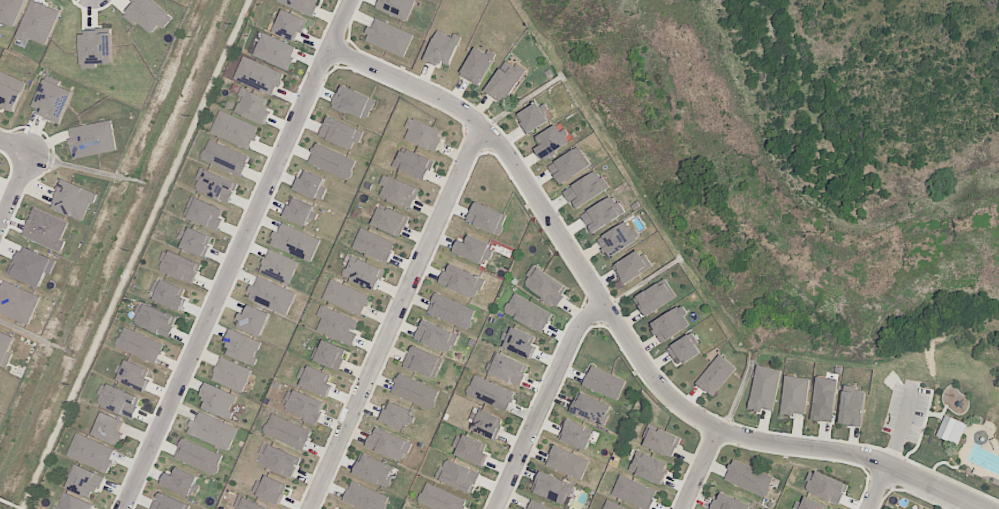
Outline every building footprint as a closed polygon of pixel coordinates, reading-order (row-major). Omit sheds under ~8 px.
[(159,25),(164,29),(173,15),(152,0),(134,0),(122,15),(135,25),(137,22),(153,33),(159,25)] [(277,0),(313,15),(319,0),(278,0),(277,0)] [(407,22),(416,0),(379,0),(376,8),(407,22)] [(273,32),(295,41),(299,32),(304,33),(309,20),(282,9),(273,32)] [(365,40),(404,58),(414,35),(375,17),(365,40)] [(449,66),(462,37),(454,33),(452,36),(438,30),(424,60),(438,66),(440,62),(449,66)] [(99,31),(80,32),(82,66),(97,65),(97,63),(112,63),(111,34),(99,34),(99,31)] [(253,56),(288,70),(298,47),(262,33),(253,56)] [(460,75),(480,86),(495,58),(475,47),(460,75)] [(234,79),(276,94),(284,72),(242,57),(234,79)] [(503,104),(525,73),(507,60),(484,90),(503,104)] [(0,71),(0,106),(14,112),(27,82),(0,71)] [(73,90),(44,80),(33,114),(62,124),(73,90)] [(376,99),(340,84),(332,106),(367,121),(376,99)] [(234,113),(266,124),(271,108),(266,106),(269,98),(242,89),(239,96),(240,96),(234,113)] [(516,114),(526,134),(549,122),(538,103),(516,114)] [(259,127),(220,110),(210,133),(249,150),(259,127)] [(359,144),(364,132),(328,115),(319,135),(351,150),(355,141),(359,144)] [(405,127),(409,129),(405,138),(435,151),(444,131),(410,116),(405,127)] [(116,151),(112,121),(69,127),(73,158),(116,151)] [(541,145),(536,148),(542,159),(568,146),(557,125),(536,135),(541,145)] [(201,160),(242,175),(249,155),(208,140),(201,160)] [(357,159),(315,144),(308,164),(350,179),(357,159)] [(591,164),(578,146),(548,167),(561,185),(591,164)] [(400,147),(393,168),(426,180),(434,160),(400,147)] [(229,204),(238,183),(202,168),(193,188),(229,204)] [(609,189),(598,170),(563,190),(574,209),(609,189)] [(304,171),(301,178),(298,177),(293,190),(316,199),(317,198),(322,200),(327,189),(322,186),(325,179),(304,171)] [(384,175),(379,184),(383,186),(379,196),(403,207),(404,206),(409,209),(414,199),(416,200),(420,189),(389,175),(388,178),(384,175)] [(51,207),(84,222),(96,193),(63,179),(51,207)] [(226,210),(192,196),(184,216),(218,230),(226,210)] [(580,213),(590,233),(624,216),(615,196),(580,213)] [(289,205),(284,217),(306,227),(310,218),(315,220),(318,214),(313,211),(315,206),(296,197),(291,206),(289,205)] [(499,235),(507,215),(475,201),(467,222),(499,235)] [(379,207),(371,225),(395,236),(395,235),(399,236),(404,227),(405,227),(409,217),(388,208),(387,211),(379,207)] [(61,252),(66,241),(62,240),(69,221),(33,208),(22,237),(61,252)] [(642,237),(630,219),(597,239),(609,257),(642,237)] [(275,231),(272,238),(274,238),(271,244),(311,263),(322,240),(283,223),(280,233),(275,231)] [(206,257),(213,236),(183,226),(179,237),(184,238),(180,248),(206,257)] [(361,228),(353,247),(386,262),(392,247),(394,243),(361,228)] [(454,254),(487,264),(493,244),(467,237),(466,241),(458,239),(454,254)] [(9,275),(41,287),(46,272),(51,274),(57,259),(20,246),(9,275)] [(158,270),(193,284),(202,264),(167,249),(158,270)] [(652,267),(642,249),(612,266),(623,284),(652,267)] [(271,250),(266,259),(265,259),(262,264),(264,265),(260,272),(289,285),(299,263),(271,250)] [(352,257),(347,267),(344,269),(343,272),(343,275),(352,278),(351,280),(375,290),(379,279),(381,280),(385,271),(352,257)] [(443,270),(438,283),(449,287),(448,288),(472,299),(476,296),(477,290),(480,291),(483,290),(487,279),(449,263),(445,271),(443,270)] [(569,288),(535,265),(522,285),(555,307),(569,288)] [(251,284),(248,291),(252,293),(249,299),(287,316),(297,294),(259,277),(255,286),(251,284)] [(188,291),(158,278),(150,298),(180,311),(188,291)] [(332,279),(323,299),(360,315),(364,306),(367,307),(370,302),(368,301),(370,296),(332,279)] [(41,296),(3,280),(0,288),(0,313),(29,325),(41,296)] [(645,316),(676,298),(665,280),(634,298),(645,316)] [(436,293),(428,312),(466,330),(470,327),(472,323),(471,322),(476,310),(460,303),(460,302),(454,300),(454,301),(436,293)] [(504,313),(544,332),(553,313),(513,294),(504,313)] [(132,322),(168,338),(177,318),(141,302),(132,322)] [(262,336),(270,313),(245,304),(237,327),(262,336)] [(322,305),(317,315),(322,317),(316,330),(352,347),(358,335),(351,331),(352,329),(353,330),(356,329),(358,324),(358,321),(322,305)] [(688,315),(682,305),(650,323),(662,343),(690,326),(685,317),(688,315)] [(423,320),(415,339),(423,342),(423,344),(447,354),(449,352),(452,346),(454,347),(459,335),(423,320)] [(164,344),(124,327),(115,346),(156,364),(164,344)] [(538,336),(511,328),(509,336),(506,334),(502,349),(532,357),(538,336)] [(0,330),(0,364),(7,367),(13,354),(10,352),(16,337),(0,330)] [(254,364),(262,340),(231,330),(223,355),(254,364)] [(673,360),(680,357),(683,363),(700,354),(690,335),(666,347),(673,360)] [(323,340),(314,361),(333,370),(334,369),(339,371),(344,359),(342,359),(346,350),(323,340)] [(403,366),(434,380),(444,358),(412,345),(403,366)] [(520,386),(529,366),(495,351),(486,372),(520,386)] [(695,383),(712,397),(736,368),(719,354),(695,383)] [(212,381),(244,390),(251,368),(219,358),(212,381)] [(114,379),(143,391),(151,370),(126,360),(123,367),(120,365),(114,379)] [(327,382),(330,373),(303,365),(296,386),(329,397),(332,384),(327,382)] [(748,410),(761,412),(762,409),(774,411),(781,370),(756,365),(748,410)] [(620,398),(626,378),(590,367),(584,387),(620,398)] [(440,391),(400,373),(391,392),(431,410),(440,391)] [(515,392),(474,375),(466,394),(507,412),(515,392)] [(805,416),(809,378),(784,376),(781,413),(805,416)] [(810,419),(831,423),(838,380),(817,376),(810,419)] [(202,395),(208,398),(204,409),(230,420),(234,412),(231,411),(238,395),(207,382),(202,395)] [(133,418),(141,399),(104,383),(96,402),(133,418)] [(865,389),(844,387),(840,424),(861,427),(865,389)] [(326,404),(291,388),(282,409),(316,425),(326,404)] [(603,426),(612,406),(579,392),(570,412),(603,426)] [(380,422),(404,429),(406,422),(410,424),(414,409),(386,401),(380,422)] [(471,429),(495,440),(504,420),(474,407),(469,418),(475,421),(471,429)] [(92,435),(118,446),(125,430),(121,428),(124,422),(102,412),(92,435)] [(187,433),(228,451),(238,428),(200,412),(197,420),(193,419),(187,433)] [(312,430),(271,414),(263,433),(304,450),(312,430)] [(966,422),(944,416),(937,437),(959,444),(966,422)] [(558,439),(586,450),(595,430),(566,418),(558,439)] [(642,445),(672,458),(681,437),(651,424),(642,445)] [(366,446),(402,463),(411,443),(375,426),(366,446)] [(67,455),(109,472),(114,461),(111,459),(115,449),(76,433),(67,455)] [(481,451),(484,443),(460,433),(451,453),(483,466),(489,454),(481,451)] [(215,475),(223,455),(183,439),(175,458),(215,475)] [(301,458),(265,443),(256,463),(292,478),(301,458)] [(546,465),(581,480),(590,460),(554,445),(546,465)] [(670,463),(636,451),(629,472),(662,484),(670,463)] [(353,474),(386,488),(395,467),(362,453),(353,474)] [(480,473),(445,458),(436,478),(471,494),(480,473)] [(774,476),(733,459),(724,480),(765,497),(774,476)] [(65,487),(92,500),(103,476),(76,464),(65,487)] [(162,485),(192,498),(201,477),(177,467),(174,474),(167,471),(162,485)] [(839,505),(848,485),(812,470),(804,490),(839,505)] [(566,503),(573,482),(539,472),(532,493),(566,503)] [(279,505),(288,485),(266,475),(263,483),(257,480),(252,492),(279,505)] [(620,475),(611,495),(644,508),(650,508),(657,491),(620,475)] [(364,508),(385,508),(389,496),(350,482),(343,502),(364,508)] [(426,482),(418,502),(434,508),(463,508),(467,499),(426,482)] [(64,491),(58,507),(54,505),(52,508),(91,508),(93,504),(64,491)] [(191,505),(159,491),(151,508),(189,508),(191,505)] [(755,507),(718,491),(711,508),(754,508),(755,507)] [(238,497),(234,508),(276,508),(238,497)] [(804,499),(800,508),(831,508),(804,499)] [(530,500),(527,508),(555,508),(530,500)] [(607,500),(603,508),(630,508),(607,500)]
